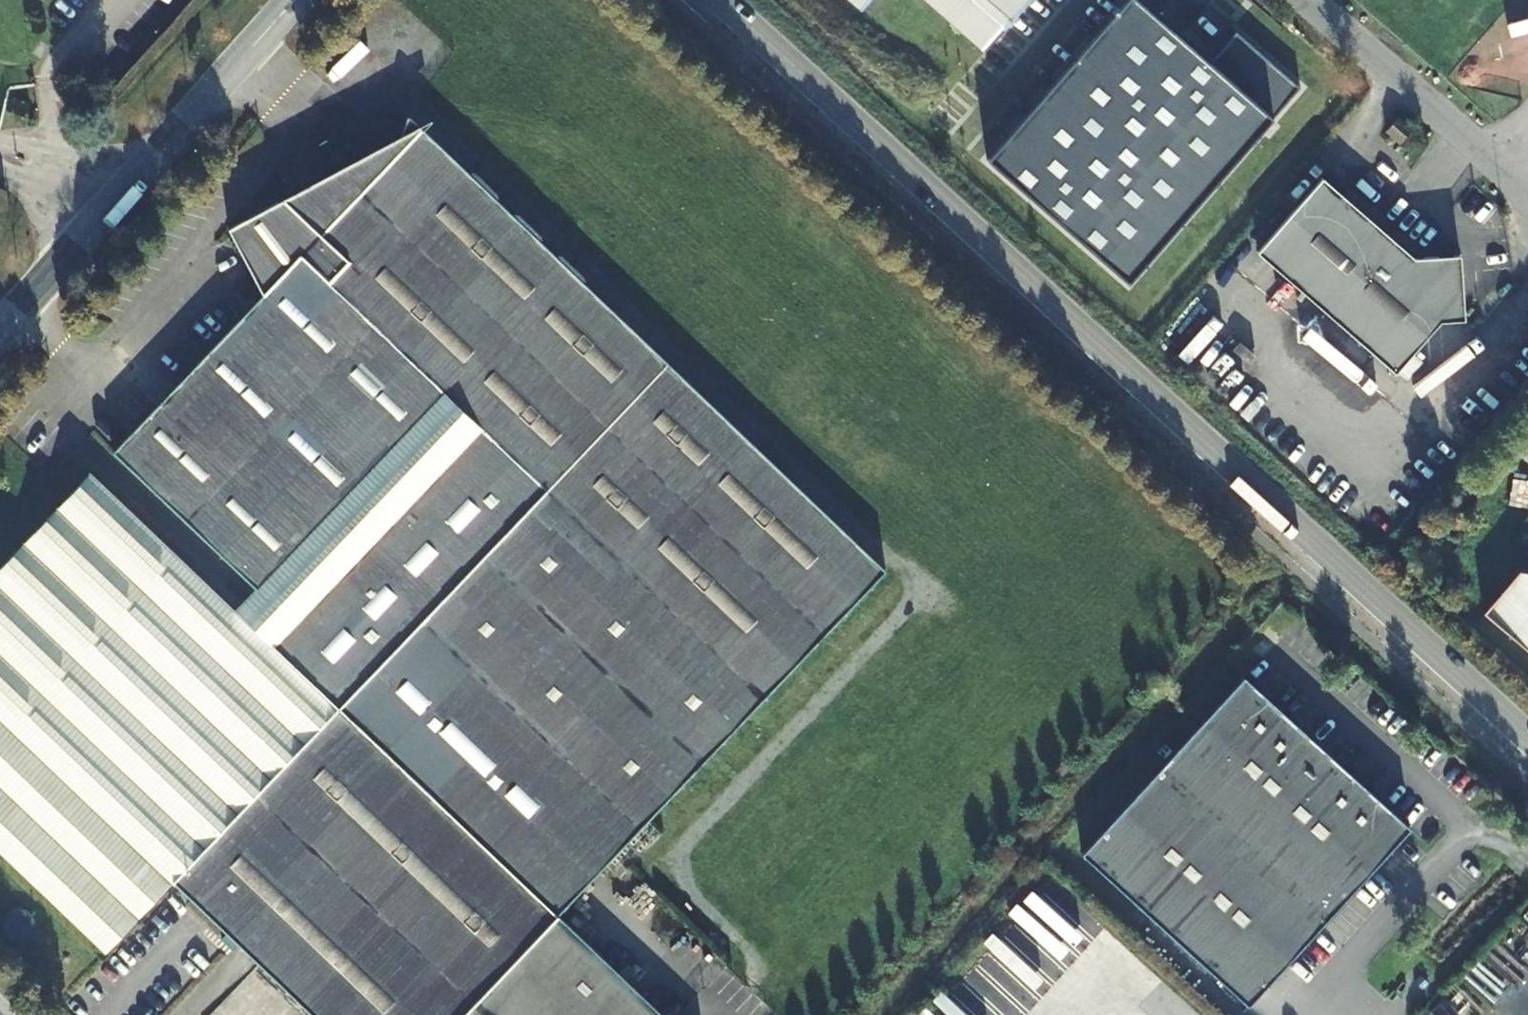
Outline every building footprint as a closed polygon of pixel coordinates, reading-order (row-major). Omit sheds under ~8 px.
[(983,49),(1025,0),(926,0),(983,49)] [(1131,0),(1128,0),(988,162),(1129,283),(1298,87),(1236,34),(1208,66),(1131,0)] [(173,884),(313,1014),(667,1014),(558,914),(604,862),(644,819),(879,569),(416,134),(409,122),(404,121),(401,141),(398,154),(323,233),(286,199),(228,229),(263,298),(114,457),(257,591),(236,613),(339,709),(173,884)] [(401,141),(286,199),(323,233),(398,154),(401,141)] [(1326,178),(1261,251),(1395,373),(1440,322),(1466,320),(1463,255),(1416,259),(1326,178)] [(1279,202),(1246,243),(1257,252),(1289,211),(1279,202)] [(173,884),(339,709),(236,613),(88,473),(0,567),(0,848),(110,952),(173,884)] [(1482,623),(1527,662),(1527,582),(1518,580),(1482,623)] [(1243,677),(1082,855),(1248,1006),(1410,829),(1243,677)] [(644,819),(604,862),(621,877),(661,835),(644,819)]
